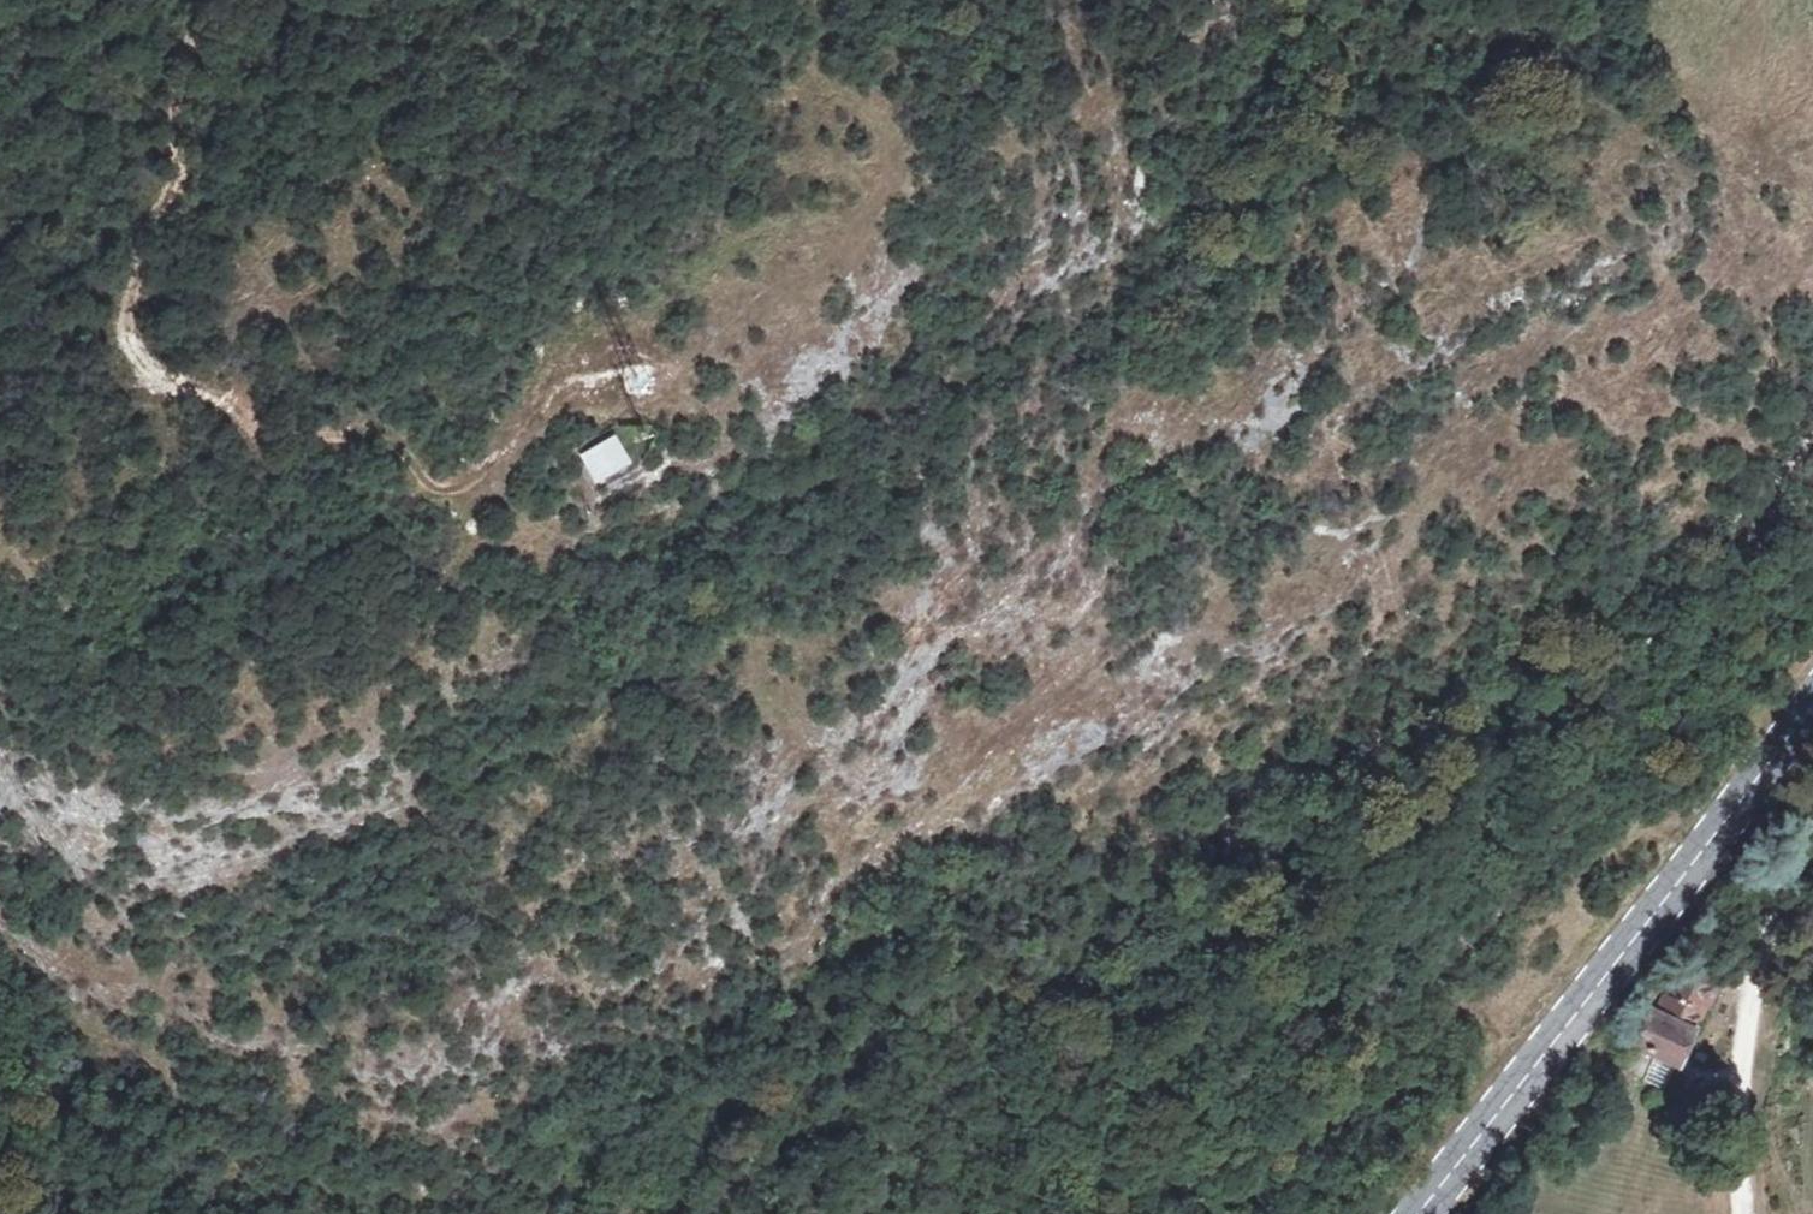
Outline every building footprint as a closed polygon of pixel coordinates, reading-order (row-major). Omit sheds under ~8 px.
[(624,434),(587,456),(603,484),(640,463),(624,434)] [(1715,973),(1686,961),(1672,995),(1664,992),(1654,1016),(1645,1012),(1619,1073),(1647,1085),(1652,1074),(1645,1072),(1653,1054),(1677,1064),(1715,973)]
